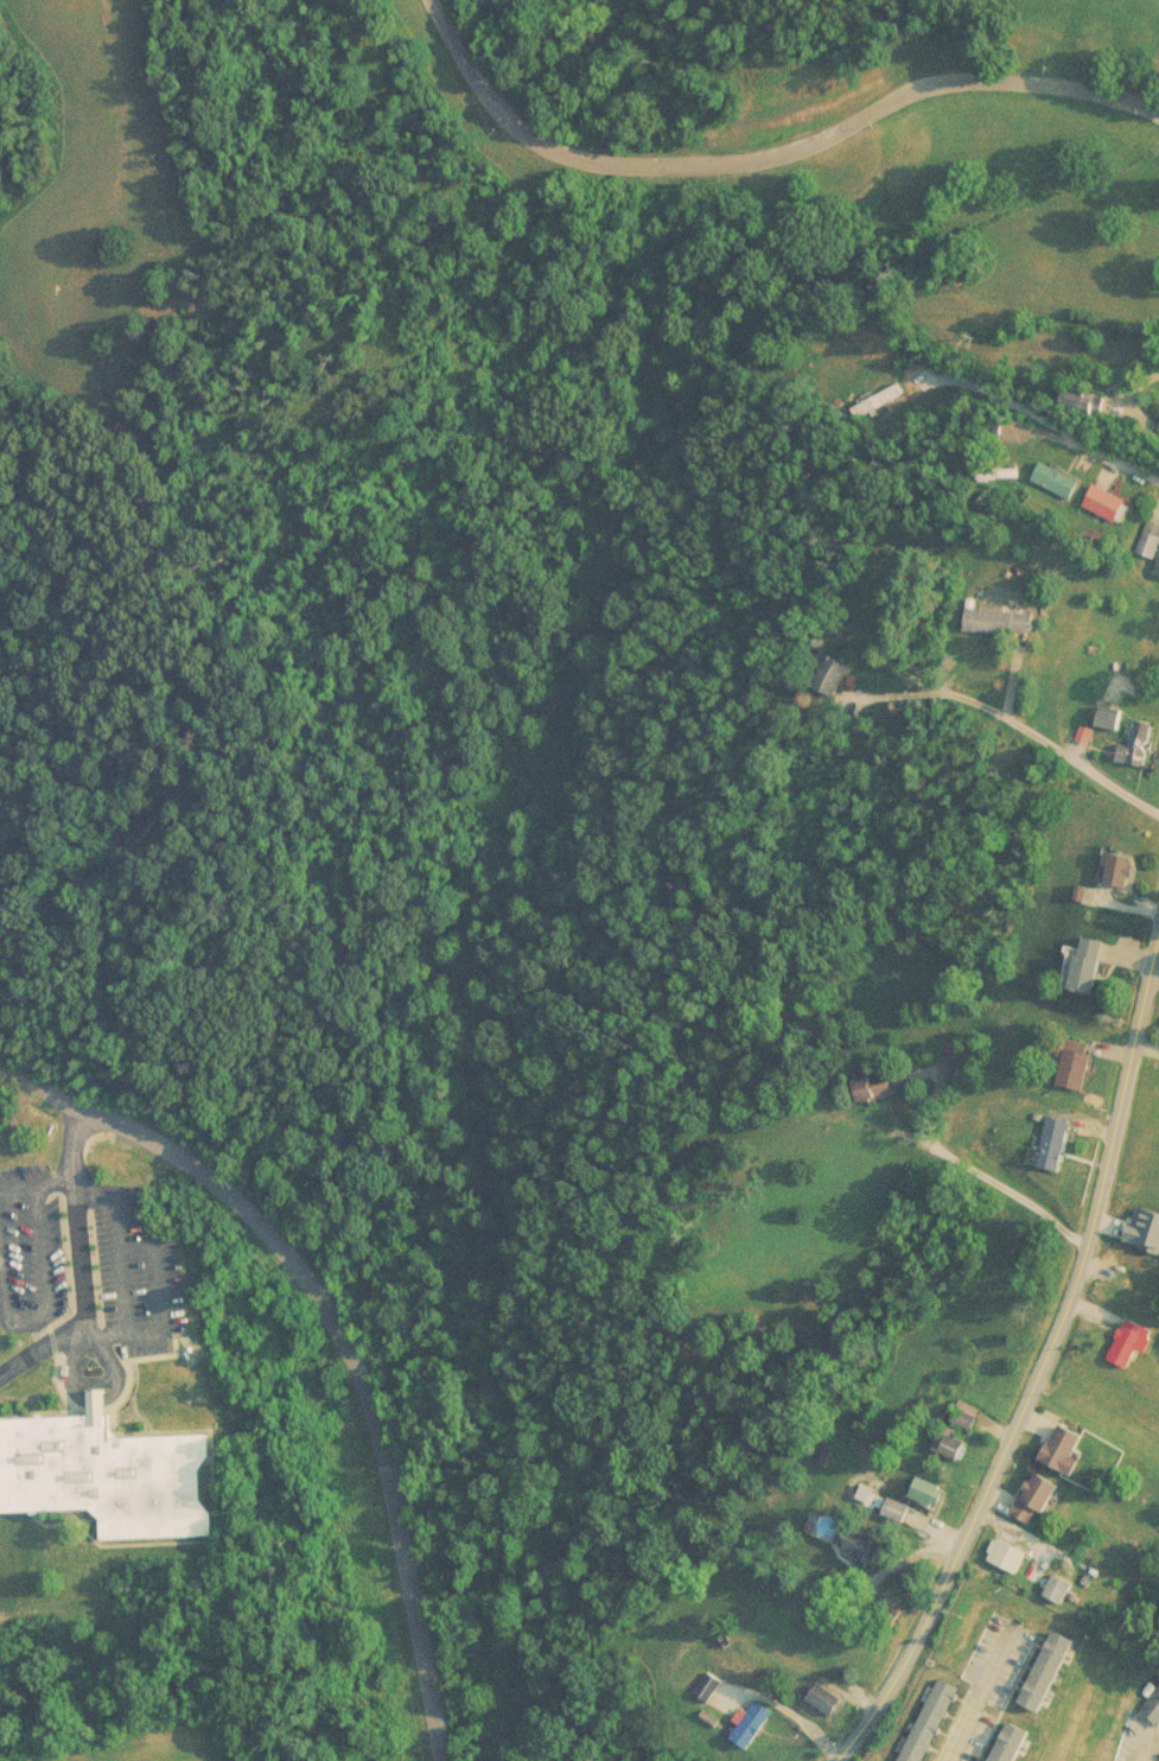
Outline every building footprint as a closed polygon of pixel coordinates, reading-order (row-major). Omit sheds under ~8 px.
[(209,1435),(108,1438),(106,1390),(87,1391),(88,1416),(0,1418),(0,1445),(5,1445),(7,1512),(100,1511),(101,1540),(212,1537),(209,1435)]
